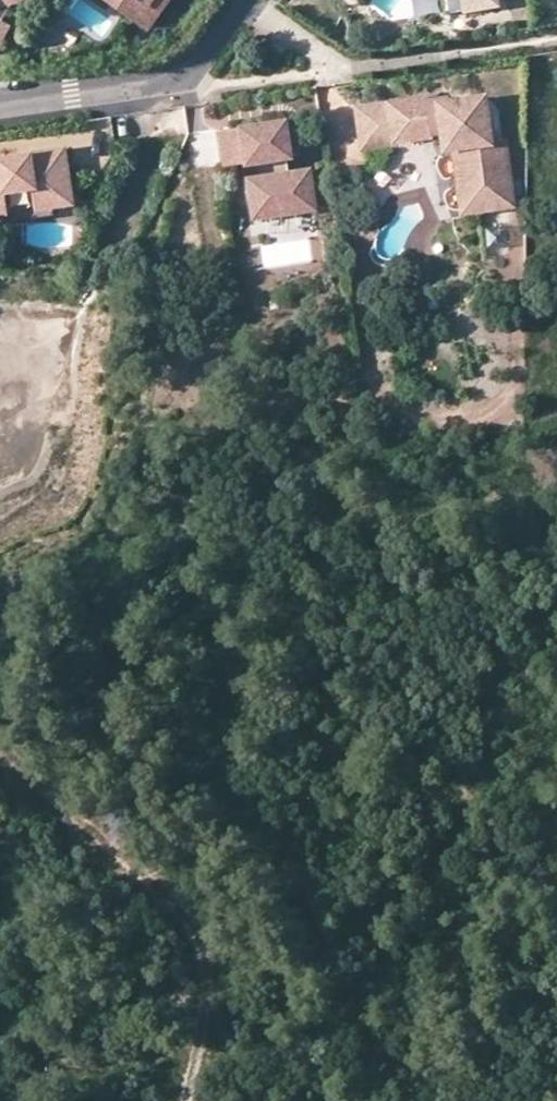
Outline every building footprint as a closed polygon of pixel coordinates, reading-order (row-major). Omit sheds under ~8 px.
[(10,20),(3,16),(11,0),(0,0),(0,38),(10,20)] [(22,0),(11,0),(3,16),(10,20),(22,0)] [(165,0),(149,0),(147,3),(142,0),(113,0),(110,4),(145,29),(165,0)] [(443,12),(464,8),(462,0),(441,0),(443,12)] [(498,2),(497,0),(462,0),(464,8),(498,2)] [(444,95),(389,103),(394,137),(441,130),(443,145),(454,144),(463,208),(509,201),(500,136),(486,138),(480,95),(445,100),(444,95)] [(394,137),(389,103),(357,108),(362,146),(395,141),(394,137)] [(289,136),(286,116),(220,126),(226,163),(273,156),(276,173),(248,177),(252,209),(265,218),(316,210),(310,168),(289,171),(286,154),(292,154),(289,136)] [(226,163),(220,126),(214,127),(219,164),(226,163)] [(289,136),(292,154),(300,152),(297,135),(289,136)] [(0,157),(0,207),(8,206),(5,187),(31,183),(33,203),(67,198),(60,149),(0,157)] [(265,218),(252,209),(254,219),(265,218)]
